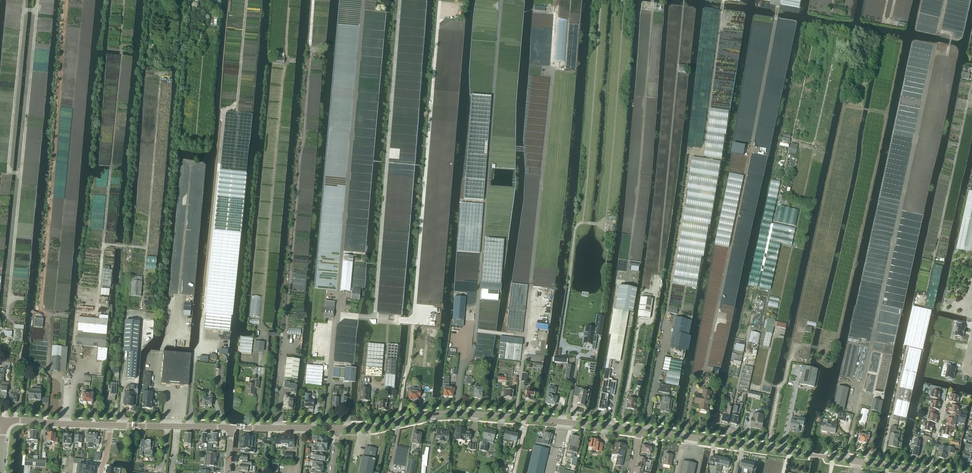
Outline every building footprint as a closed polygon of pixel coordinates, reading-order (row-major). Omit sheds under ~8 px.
[(472,95),(464,199),(483,200),(491,96),(472,95)] [(728,111),(710,109),(704,156),(722,159),(728,111)] [(783,133),(781,139),(790,141),(791,135),(783,133)] [(733,143),(731,153),(743,155),(745,145),(733,143)] [(792,143),(790,152),(796,154),(798,145),(792,143)] [(673,284),(697,288),(702,256),(704,257),(720,162),(693,157),(687,189),(689,189),(673,284)] [(214,232),(206,314),(231,316),(232,317),(241,234),(246,180),(247,173),(220,170),(214,232)] [(971,254),(971,192),(969,191),(956,250),(971,254)] [(461,203),(457,252),(480,253),(483,205),(461,203)] [(485,239),(482,283),(481,290),(500,291),(504,240),(485,239)] [(353,263),(353,256),(344,256),(343,262),(341,291),(350,291),(353,263)] [(629,271),(638,272),(639,265),(630,264),(629,271)] [(113,271),(103,270),(101,287),(111,288),(113,271)] [(128,287),(132,288),(131,296),(141,297),(142,282),(142,277),(132,276),(132,281),(129,281),(129,282),(128,287)] [(512,284),(508,317),(507,331),(522,333),(528,285),(512,284)] [(607,359),(620,362),(628,312),(632,313),(636,289),(619,286),(615,310),(613,310),(609,334),(611,335),(607,359)] [(352,290),(351,299),(359,300),(360,290),(352,290)] [(482,290),(481,300),(498,301),(499,291),(482,290)] [(453,320),(452,326),(454,327),(454,326),(463,327),(463,321),(464,321),(464,317),(465,298),(455,297),(453,320)] [(641,298),(638,317),(649,319),(652,299),(641,298)] [(325,301),(323,317),(333,317),(335,302),(325,301)] [(677,308),(669,307),(668,313),(676,315),(677,308)] [(913,307),(905,341),(904,345),(923,350),(932,311),(913,307)] [(206,314),(204,330),(230,332),(231,316),(206,314)] [(79,317),(76,346),(98,348),(97,360),(105,361),(106,361),(108,349),(107,349),(106,348),(108,320),(108,316),(107,316),(106,315),(106,316),(100,315),(99,319),(79,317)] [(583,333),(583,338),(584,338),(583,342),(592,343),(592,346),(591,350),(595,350),(597,338),(596,338),(597,336),(600,336),(604,317),(598,316),(601,317),(600,321),(597,320),(596,330),(594,330),(586,328),(585,333),(584,333),(583,333)] [(688,335),(685,334),(687,319),(676,317),(670,346),(685,350),(688,335)] [(34,318),(33,327),(42,328),(44,319),(34,318)] [(763,346),(769,347),(772,334),(775,320),(768,318),(767,322),(765,321),(764,327),(766,328),(765,332),(766,333),(763,346)] [(123,352),(128,352),(126,378),(135,379),(137,353),(138,353),(140,321),(125,320),(123,352)] [(716,332),(723,333),(727,334),(730,325),(726,324),(718,322),(716,332)] [(957,326),(955,336),(958,337),(958,338),(961,339),(962,338),(963,338),(964,334),(965,331),(964,331),(965,327),(961,327),(962,323),(956,322),(955,326),(957,326)] [(14,325),(13,341),(23,342),(24,326),(14,325)] [(806,327),(803,341),(809,342),(811,333),(812,328),(806,327)] [(751,332),(749,342),(758,344),(760,334),(751,332)] [(523,339),(501,336),(500,343),(498,359),(520,361),(523,339)] [(241,337),(240,346),(239,353),(251,354),(253,338),(241,337)] [(255,342),(254,351),(252,366),(257,366),(259,351),(263,352),(264,343),(255,342)] [(830,342),(828,350),(834,351),(836,343),(830,342)] [(733,354),(731,362),(732,363),(741,365),(745,345),(744,345),(741,344),(736,343),(735,350),(736,351),(736,352),(735,354),(733,354)] [(849,343),(842,376),(861,380),(869,347),(849,343)] [(381,377),(384,350),(384,345),(368,344),(368,348),(365,376),(381,377)] [(395,375),(397,360),(398,345),(388,344),(388,349),(387,360),(386,360),(385,374),(386,374),(384,386),(394,387),(395,375)] [(944,345),(943,350),(947,351),(946,357),(958,360),(960,352),(956,352),(957,348),(944,345)] [(51,371),(60,372),(61,354),(65,354),(66,346),(64,346),(64,347),(52,347),(51,371)] [(894,415),(901,417),(906,418),(916,374),(922,350),(909,348),(904,371),(894,415)] [(873,399),(878,400),(881,400),(881,401),(883,401),(885,393),(884,393),(888,377),(892,355),(872,351),(868,372),(863,391),(874,394),(873,399)] [(162,384),(186,386),(188,386),(191,354),(164,352),(162,384)] [(14,359),(4,358),(4,363),(2,362),(1,368),(10,369),(10,364),(14,364),(14,359)] [(284,378),(297,380),(300,360),(287,358),(284,378)] [(668,372),(666,384),(678,386),(681,374),(680,374),(682,361),(665,358),(662,371),(668,372)] [(732,363),(729,376),(738,378),(741,365),(732,363)] [(948,367),(945,378),(948,378),(948,380),(952,380),(952,379),(953,380),(954,376),(955,373),(956,369),(950,368),(951,365),(947,364),(946,367),(948,367)] [(307,365),(305,385),(321,386),(321,385),(322,376),(323,367),(307,365)] [(565,378),(565,379),(571,380),(574,367),(568,365),(566,373),(569,374),(568,379),(565,378)] [(738,390),(748,392),(753,368),(744,366),(738,390)] [(814,387),(818,369),(804,366),(800,384),(814,387)] [(340,379),(341,368),(333,367),(332,378),(340,379)] [(344,381),(352,382),(354,368),(345,368),(344,381)] [(1,389),(0,397),(7,398),(7,393),(8,392),(7,392),(8,387),(8,388),(9,388),(9,383),(3,383),(2,383),(3,372),(4,372),(5,370),(0,369),(0,389),(1,389)] [(600,402),(598,409),(606,411),(606,406),(607,406),(608,401),(611,401),(612,396),(614,396),(616,381),(612,380),(612,379),(609,378),(610,372),(603,371),(603,375),(604,376),(601,394),(600,402)] [(146,393),(147,386),(150,387),(151,374),(143,373),(142,393),(144,393),(143,408),(150,409),(151,405),(152,405),(152,402),(152,394),(146,393)] [(444,376),(443,387),(444,388),(443,396),(444,396),(445,398),(446,398),(447,397),(448,397),(453,397),(453,391),(454,392),(454,388),(448,388),(450,377),(444,376)] [(254,395),(255,388),(258,388),(258,382),(254,382),(254,384),(247,383),(246,394),(254,395)] [(109,393),(108,400),(109,400),(115,401),(115,395),(116,395),(117,387),(117,383),(111,383),(110,387),(111,387),(111,393),(109,393)] [(369,389),(364,388),(364,384),(361,383),(361,388),(360,388),(360,400),(368,401),(369,389)] [(658,392),(664,393),(669,394),(670,386),(660,384),(658,392)] [(478,399),(480,400),(480,399),(481,399),(482,389),(479,388),(480,385),(475,385),(474,398),(478,398),(478,399)] [(844,410),(849,388),(838,386),(834,408),(844,410)] [(929,398),(928,401),(932,401),(934,402),(935,399),(939,400),(940,393),(939,393),(940,388),(931,386),(930,391),(931,391),(930,398),(929,397),(929,398)] [(526,400),(528,400),(533,401),(534,393),(531,392),(531,388),(524,387),(523,391),(526,392),(525,400),(526,400)] [(550,397),(551,393),(554,394),(555,390),(554,388),(548,387),(547,392),(548,392),(546,403),(547,403),(547,404),(549,405),(550,404),(554,405),(556,398),(550,397)] [(509,399),(510,399),(511,399),(512,399),(513,391),(512,391),(512,388),(507,388),(507,391),(504,390),(504,394),(504,395),(504,396),(504,398),(509,399)] [(575,388),(573,395),(579,396),(577,405),(584,407),(585,401),(587,401),(588,397),(586,396),(587,393),(580,392),(581,389),(575,388)] [(14,389),(13,394),(10,393),(9,402),(17,403),(18,394),(20,394),(20,391),(19,391),(19,389),(17,389),(17,390),(14,389)] [(41,391),(26,389),(26,394),(29,395),(29,400),(34,400),(36,400),(41,401),(41,391)] [(419,397),(420,397),(421,392),(412,392),(412,389),(409,389),(408,401),(409,401),(412,402),(412,401),(413,401),(413,400),(418,401),(419,397)] [(86,405),(87,404),(92,404),(93,394),(86,394),(86,392),(83,391),(82,398),(81,398),(80,399),(80,402),(81,403),(82,403),(83,404),(84,405),(86,405)] [(695,403),(701,404),(700,410),(708,412),(712,392),(704,391),(703,396),(697,395),(695,403)] [(125,402),(124,406),(133,407),(133,401),(134,401),(135,393),(125,392),(125,399),(124,399),(124,402),(125,402)] [(671,399),(669,399),(670,395),(663,394),(661,411),(669,413),(671,399)] [(207,398),(203,398),(203,403),(200,403),(200,406),(202,407),(203,407),(204,408),(205,408),(206,407),(207,407),(211,407),(212,396),(209,395),(208,398),(207,398)] [(293,399),(287,399),(288,396),(284,395),(284,399),(285,399),(284,408),(292,409),(293,399)] [(305,400),(304,407),(306,407),(306,408),(308,408),(308,407),(309,407),(309,410),(313,410),(313,408),(314,401),(308,401),(308,398),(310,398),(310,395),(306,395),(305,400)] [(953,403),(952,406),(958,407),(959,404),(958,404),(959,397),(950,395),(949,402),(953,403)] [(378,408),(378,409),(382,410),(382,411),(387,411),(387,408),(387,399),(383,399),(383,402),(379,401),(378,408)] [(636,400),(629,399),(627,408),(635,410),(636,400)] [(871,410),(881,412),(883,402),(881,401),(881,400),(878,400),(878,401),(873,399),(871,410)] [(929,408),(928,411),(935,412),(935,410),(939,410),(941,403),(934,402),(932,401),(930,408),(929,408)] [(734,425),(735,426),(736,426),(737,425),(738,426),(739,418),(740,415),(736,415),(737,409),(742,410),(743,404),(738,403),(737,407),(734,407),(731,424),(734,425)] [(953,413),(952,416),(966,419),(967,416),(961,415),(961,412),(959,411),(960,408),(958,407),(952,406),(950,406),(949,413),(953,413)] [(729,407),(727,415),(723,414),(721,422),(722,422),(723,423),(724,423),(725,423),(728,424),(732,408),(729,407)] [(862,409),(861,408),(860,411),(861,411),(859,423),(866,425),(869,410),(862,409)] [(927,421),(930,422),(936,423),(938,416),(934,416),(935,412),(928,411),(928,414),(929,415),(927,421)] [(872,413),(870,421),(876,423),(878,414),(872,413)] [(752,418),(751,426),(762,429),(764,421),(763,421),(764,416),(761,415),(754,414),(753,419),(752,418)] [(947,418),(946,425),(948,426),(954,427),(955,427),(956,423),(965,425),(966,419),(952,416),(951,419),(947,418)] [(907,418),(906,418),(901,417),(899,427),(905,428),(907,418)] [(792,424),(790,429),(793,430),(793,432),(798,433),(799,432),(800,428),(799,428),(799,426),(803,426),(805,419),(799,418),(798,422),(792,421),(792,422),(792,424)] [(924,424),(923,431),(932,433),(933,426),(929,425),(930,422),(927,421),(924,420),(923,424),(924,424)] [(823,423),(821,431),(835,434),(837,426),(823,423)] [(953,430),(954,427),(948,426),(946,425),(945,428),(943,428),(941,435),(950,437),(952,430),(953,430)] [(893,426),(888,446),(897,448),(900,432),(896,431),(897,427),(893,426)] [(456,429),(455,440),(464,441),(464,440),(470,440),(471,433),(465,432),(465,429),(456,429)] [(486,439),(488,440),(493,441),(495,432),(485,429),(483,438),(483,439),(482,444),(480,450),(486,452),(487,446),(485,445),(486,439)] [(437,439),(440,439),(440,442),(445,442),(445,440),(448,440),(449,432),(444,432),(444,431),(437,430),(437,439)] [(27,440),(27,444),(34,444),(37,445),(38,441),(36,441),(37,432),(30,431),(30,432),(29,433),(29,434),(30,435),(29,440),(27,440)] [(414,433),(412,444),(419,445),(421,434),(419,434),(419,433),(417,432),(416,433),(414,433)] [(505,432),(503,439),(503,442),(506,442),(505,446),(508,447),(511,433),(505,432)] [(47,444),(50,445),(50,442),(57,443),(58,439),(55,438),(55,434),(54,434),(54,433),(52,433),(52,434),(48,433),(47,444)] [(310,433),(310,438),(312,438),(312,440),(313,440),(317,441),(317,445),(327,446),(327,441),(326,441),(326,439),(320,438),(320,437),(315,437),(316,434),(310,433)] [(511,433),(508,447),(511,447),(512,441),(516,442),(518,435),(511,433)] [(859,442),(867,444),(868,440),(869,440),(870,436),(870,434),(866,433),(866,435),(862,434),(860,434),(858,441),(859,442)] [(92,434),(91,448),(93,448),(93,443),(94,443),(94,445),(98,445),(99,441),(97,440),(98,434),(92,434)] [(207,435),(207,444),(213,445),(213,444),(217,444),(217,435),(210,434),(210,435),(207,435)] [(549,450),(544,449),(540,448),(541,444),(545,445),(546,446),(547,443),(548,444),(548,442),(550,443),(552,435),(545,434),(544,436),(543,435),(542,440),(537,439),(535,446),(534,446),(528,472),(543,472),(549,450)] [(192,452),(192,449),(190,449),(191,435),(184,435),(183,445),(188,445),(188,451),(192,452)] [(201,445),(201,446),(200,446),(199,446),(198,447),(198,448),(198,449),(199,450),(200,450),(201,450),(202,449),(202,448),(202,447),(203,447),(203,452),(207,452),(207,435),(201,435),(201,445)] [(243,436),(242,442),(256,444),(256,435),(250,435),(250,436),(248,436),(247,436),(243,436)] [(568,447),(566,454),(571,455),(572,453),(575,438),(573,437),(571,436),(571,437),(568,447)] [(293,438),(287,438),(287,437),(275,437),(275,445),(288,445),(288,448),(294,448),(294,437),(293,437),(293,438)] [(571,455),(571,456),(574,457),(575,454),(577,454),(578,449),(580,439),(580,438),(578,438),(575,438),(572,453),(571,455)] [(149,456),(149,459),(151,459),(153,443),(152,442),(151,442),(150,441),(147,440),(146,441),(144,441),(142,441),(141,442),(139,457),(142,457),(142,458),(143,458),(143,457),(143,453),(144,453),(144,456),(149,456)] [(589,443),(588,447),(588,450),(599,452),(601,453),(602,444),(597,443),(598,441),(591,440),(591,444),(589,443)] [(911,444),(910,449),(913,450),(912,456),(918,457),(922,441),(916,440),(915,445),(911,444)] [(242,442),(242,449),(246,449),(248,450),(248,453),(255,454),(256,444),(242,442)] [(613,455),(613,458),(617,459),(615,465),(621,467),(625,450),(624,449),(624,446),(616,444),(614,450),(613,455)] [(938,457),(945,459),(946,452),(953,454),(954,448),(949,447),(949,448),(941,446),(938,457)] [(374,461),(376,450),(366,447),(363,458),(362,458),(359,472),(375,472),(372,472),(374,461)] [(207,452),(203,452),(203,456),(208,456),(207,467),(212,467),(213,467),(216,467),(216,459),(217,459),(218,454),(210,454),(210,452),(208,452),(207,452)] [(325,462),(325,458),(326,456),(314,453),(313,455),(316,456),(316,460),(325,462)] [(663,465),(670,466),(672,456),(665,454),(664,458),(663,457),(663,458),(662,461),(663,461),(663,462),(663,465)] [(239,461),(242,461),(242,465),(251,466),(252,462),(247,461),(247,456),(239,455),(239,461)] [(970,455),(970,457),(967,457),(967,456),(964,456),(963,463),(966,464),(971,466),(971,455),(970,455)] [(33,460),(33,467),(45,468),(46,463),(46,461),(37,460),(38,456),(34,456),(33,460)] [(710,466),(713,467),(714,463),(717,464),(716,472),(718,472),(719,468),(720,464),(721,458),(715,457),(715,458),(711,457),(710,466)] [(721,458),(720,464),(726,466),(726,467),(729,468),(730,461),(727,461),(728,459),(721,458)] [(24,472),(30,472),(30,467),(30,466),(33,467),(33,460),(25,459),(25,464),(24,466),(24,472)] [(74,463),(78,464),(76,472),(94,472),(94,471),(95,471),(95,466),(90,465),(89,465),(87,464),(86,464),(84,464),(84,460),(74,459),(74,463)] [(742,460),(741,468),(753,471),(755,463),(742,460)] [(680,472),(695,472),(697,464),(683,461),(680,472)] [(312,468),(315,469),(323,470),(324,466),(322,466),(323,463),(314,462),(313,462),(312,468)]
